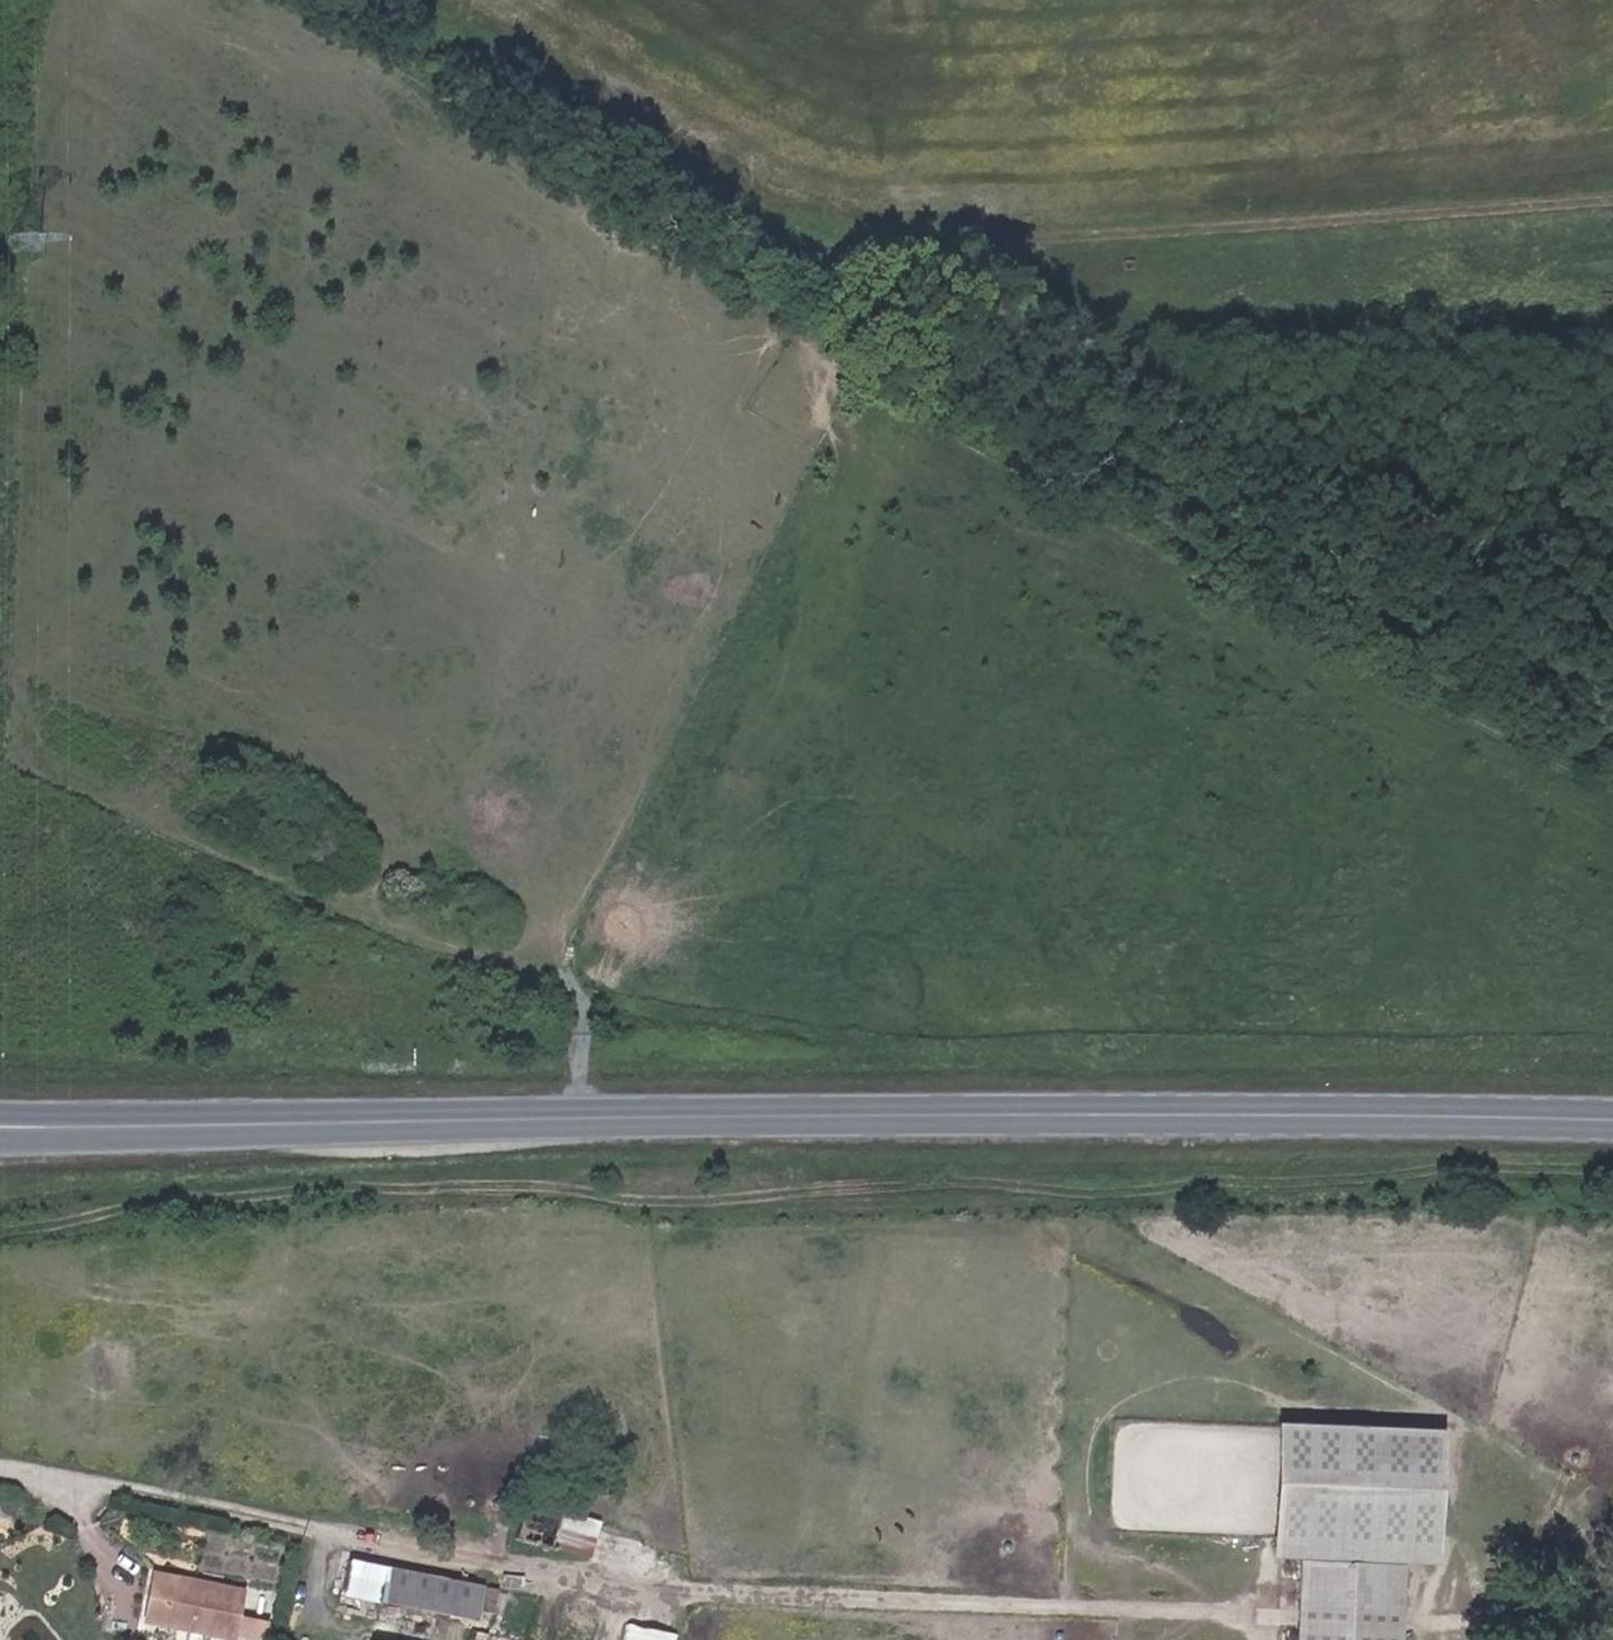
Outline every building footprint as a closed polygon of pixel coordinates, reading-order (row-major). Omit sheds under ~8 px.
[(1441,1555),(1447,1437),(1282,1430),(1276,1548),(1441,1555)] [(566,1515),(528,1504),(517,1541),(555,1553),(566,1515)] [(606,1521),(571,1511),(561,1545),(596,1555),(606,1521)] [(351,1562),(334,1639),(475,1639),(487,1590),(351,1562)] [(1408,1571),(1303,1567),(1300,1639),(1405,1639),(1406,1626),(1408,1571)] [(248,1594),(160,1575),(150,1621),(234,1639),(238,1639),(248,1594)] [(626,1622),(622,1639),(679,1639),(680,1634),(626,1622)]
